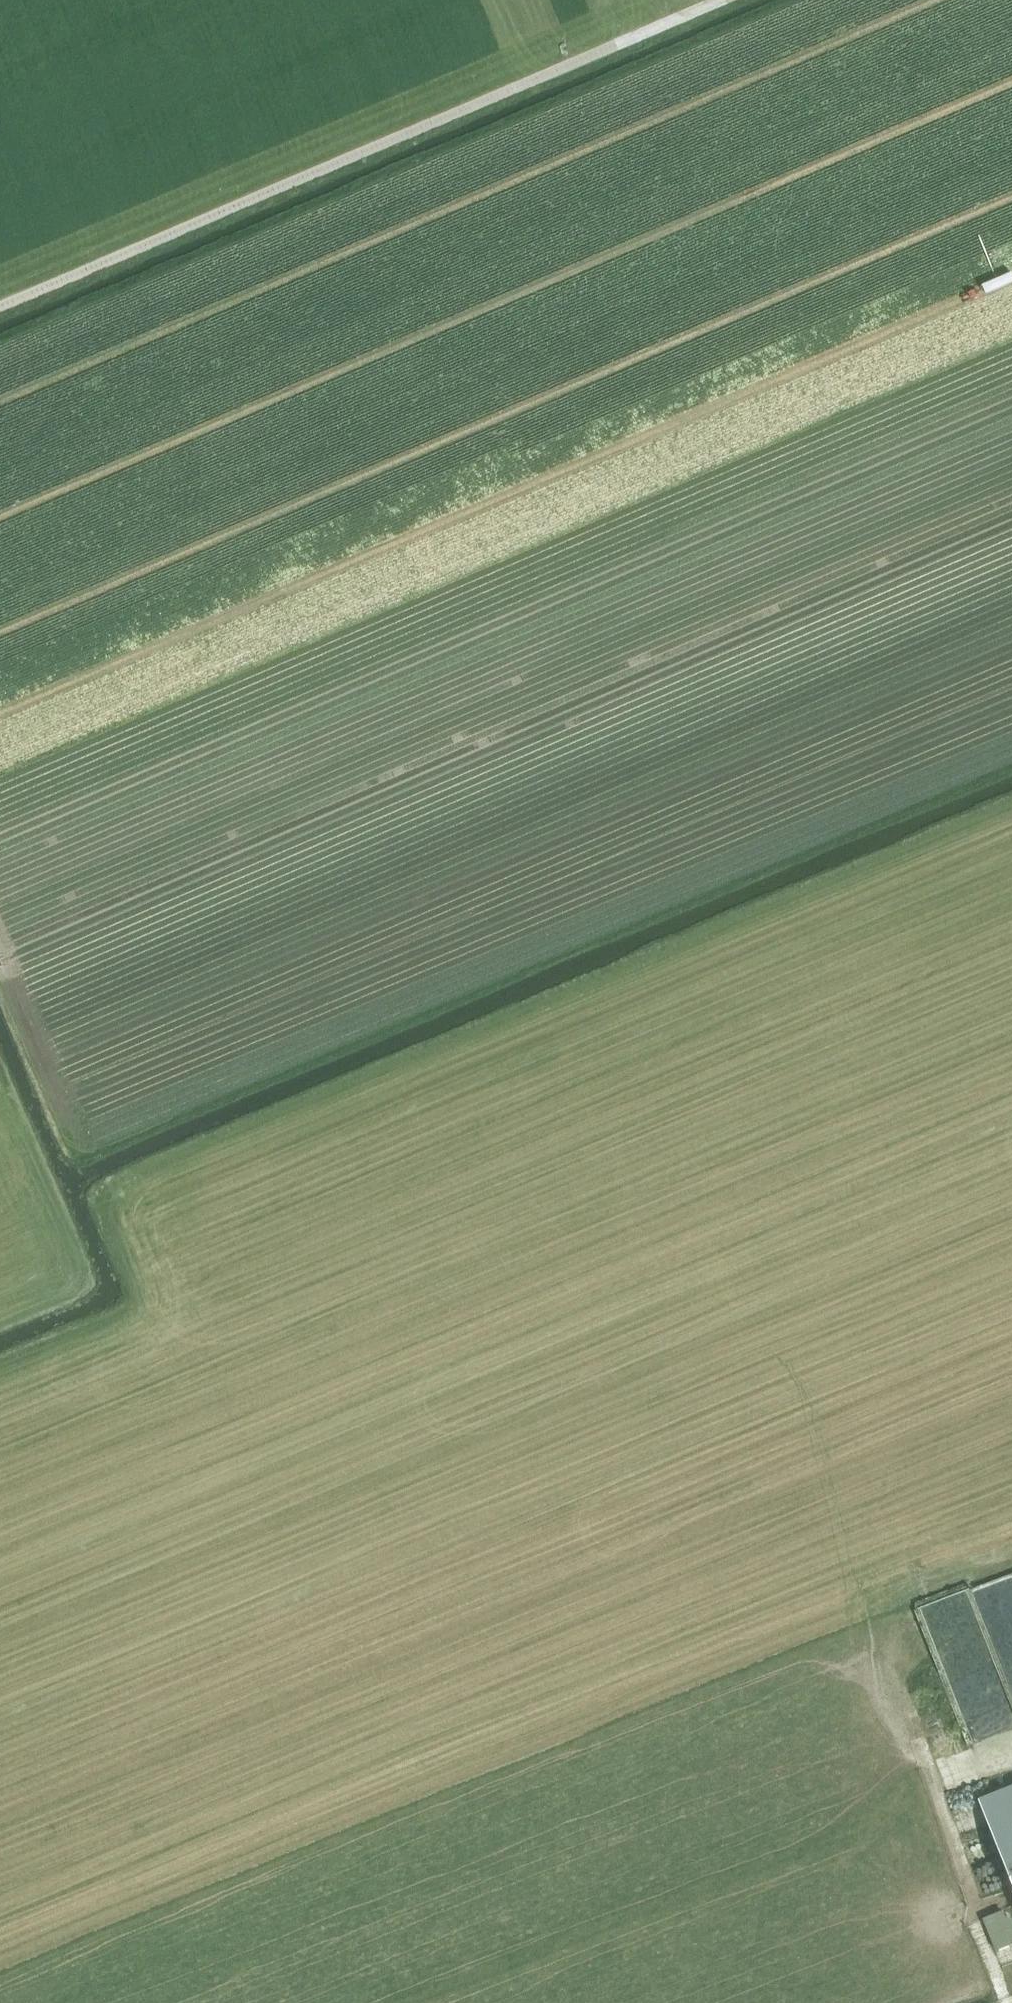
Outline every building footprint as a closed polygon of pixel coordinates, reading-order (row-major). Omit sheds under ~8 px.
[(980,1803),(1011,1883),(1011,1790),(980,1803)]
